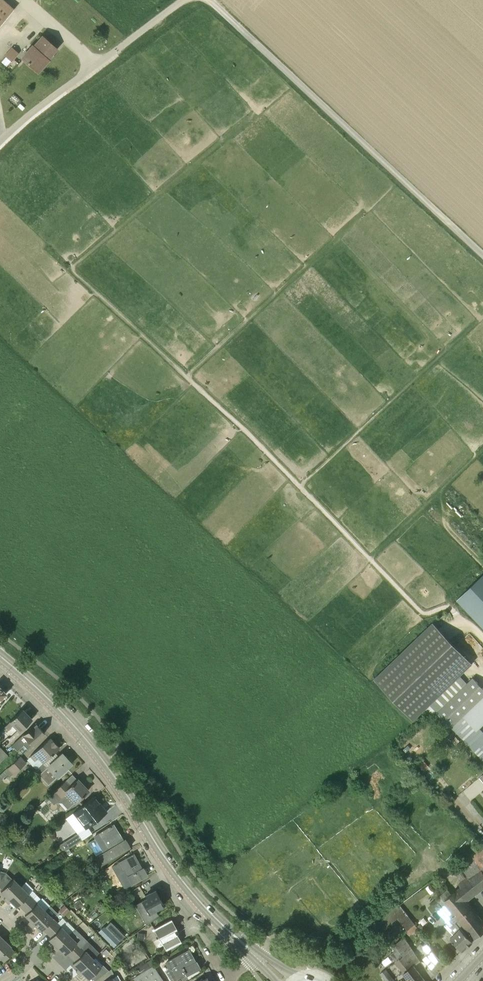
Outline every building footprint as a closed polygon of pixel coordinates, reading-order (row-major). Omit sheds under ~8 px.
[(14,10),(3,0),(0,0),(0,26),(14,10)] [(57,49),(43,37),(34,47),(33,46),(22,58),(38,72),(48,60),(48,59),(57,49)] [(5,56),(12,62),(19,53),(12,47),(5,56)] [(482,610),(482,577),(467,592),(482,610)] [(432,622),(373,679),(413,720),(472,663),(432,622)] [(433,707),(451,727),(482,696),(482,688),(474,678),(468,683),(463,678),(433,707)] [(20,732),(32,719),(22,709),(3,727),(6,731),(10,728),(13,725),(20,732)] [(27,749),(44,733),(35,723),(12,745),(17,750),(23,745),(27,749)] [(43,763),(59,748),(50,737),(30,756),(35,761),(38,757),(43,763)] [(0,753),(0,763),(8,755),(3,750),(0,753)] [(65,757),(62,753),(47,767),(43,763),(33,772),(38,777),(40,775),(49,785),(56,778),(57,778),(72,765),(70,762),(71,761),(67,756),(65,757)] [(13,774),(26,763),(20,756),(7,768),(13,774)] [(88,791),(77,779),(69,787),(64,781),(54,791),(47,797),(44,800),(46,803),(49,800),(54,805),(56,802),(62,802),(68,809),(75,802),(80,797),(81,798),(88,791)] [(447,805),(454,799),(448,792),(441,797),(447,805)] [(85,829),(106,813),(93,796),(73,812),(85,829)] [(123,841),(113,825),(97,835),(97,836),(93,838),(102,852),(94,857),(100,867),(130,848),(125,840),(123,841)] [(63,852),(69,849),(69,848),(82,840),(77,833),(59,845),(63,852)] [(451,914),(467,901),(482,889),(482,873),(482,871),(482,870),(482,844),(457,863),(455,860),(446,866),(453,875),(462,868),(468,876),(460,882),(458,883),(461,886),(455,890),(456,892),(452,895),(448,890),(449,889),(439,875),(430,882),(441,895),(439,896),(443,901),(442,902),(451,914)] [(141,869),(133,854),(117,862),(122,871),(119,872),(123,880),(122,880),(122,883),(123,884),(124,885),(126,886),(127,886),(132,884),(147,875),(142,868),(141,869)] [(21,887),(13,878),(13,879),(7,872),(0,883),(0,887),(2,889),(1,891),(6,896),(4,899),(6,902),(21,887)] [(23,909),(33,899),(21,887),(6,902),(9,904),(11,901),(17,907),(19,905),(23,909)] [(152,895),(151,892),(144,896),(145,898),(140,901),(148,915),(164,906),(157,893),(152,895)] [(460,929),(462,927),(458,922),(451,914),(442,902),(443,901),(439,896),(439,897),(436,900),(441,908),(436,912),(447,923),(444,925),(453,935),(450,938),(462,951),(472,941),(460,929)] [(30,925),(45,910),(33,899),(23,909),(27,913),(25,915),(30,920),(28,923),(30,925)] [(81,901),(75,905),(79,910),(84,906),(81,901)] [(475,939),(482,932),(482,920),(482,919),(467,901),(451,914),(458,922),(462,927),(464,925),(475,939)] [(64,904),(58,910),(64,916),(70,910),(64,904)] [(407,930),(414,924),(399,904),(374,924),(380,932),(398,918),(407,930)] [(47,933),(57,922),(52,918),(58,913),(50,905),(45,910),(30,925),(33,928),(35,925),(41,931),(43,929),(47,933)] [(182,942),(177,934),(178,933),(179,932),(172,919),(154,929),(159,938),(160,938),(167,950),(182,942)] [(54,950),(69,935),(57,922),(47,933),(51,937),(49,939),(54,944),(52,947),(54,950)] [(420,923),(417,926),(422,932),(425,929),(420,923)] [(414,924),(407,930),(410,935),(418,929),(414,924)] [(104,926),(98,932),(114,947),(119,941),(104,926)] [(137,932),(136,940),(143,941),(145,934),(137,932)] [(81,947),(87,941),(89,939),(84,934),(77,942),(69,935),(54,950),(57,952),(59,949),(65,955),(67,953),(71,957),(81,947)] [(423,978),(424,977),(414,964),(420,960),(404,937),(391,947),(394,951),(390,954),(396,961),(399,958),(408,970),(404,972),(411,980),(419,980),(423,978)] [(0,941),(0,958),(4,962),(14,951),(10,947),(11,946),(3,938),(0,941)] [(78,973),(93,959),(99,953),(87,941),(81,947),(71,957),(75,961),(73,963),(78,968),(76,971),(78,973)] [(431,978),(432,978),(445,964),(426,944),(422,949),(427,954),(427,955),(432,960),(427,965),(430,968),(427,971),(431,978)] [(186,951),(165,963),(168,969),(165,971),(171,980),(175,980),(185,975),(186,976),(200,969),(196,961),(192,962),(186,951)] [(396,961),(404,972),(408,970),(399,958),(396,961)] [(95,980),(107,972),(93,959),(78,973),(81,976),(83,973),(89,979),(91,977),(95,980)] [(137,967),(140,973),(153,965),(150,960),(137,967)] [(153,965),(140,973),(132,978),(132,979),(134,980),(163,980),(153,965)] [(113,977),(115,976),(112,969),(107,972),(95,980),(115,980),(113,977)] [(394,980),(385,970),(380,973),(386,980),(393,980),(394,980)]
